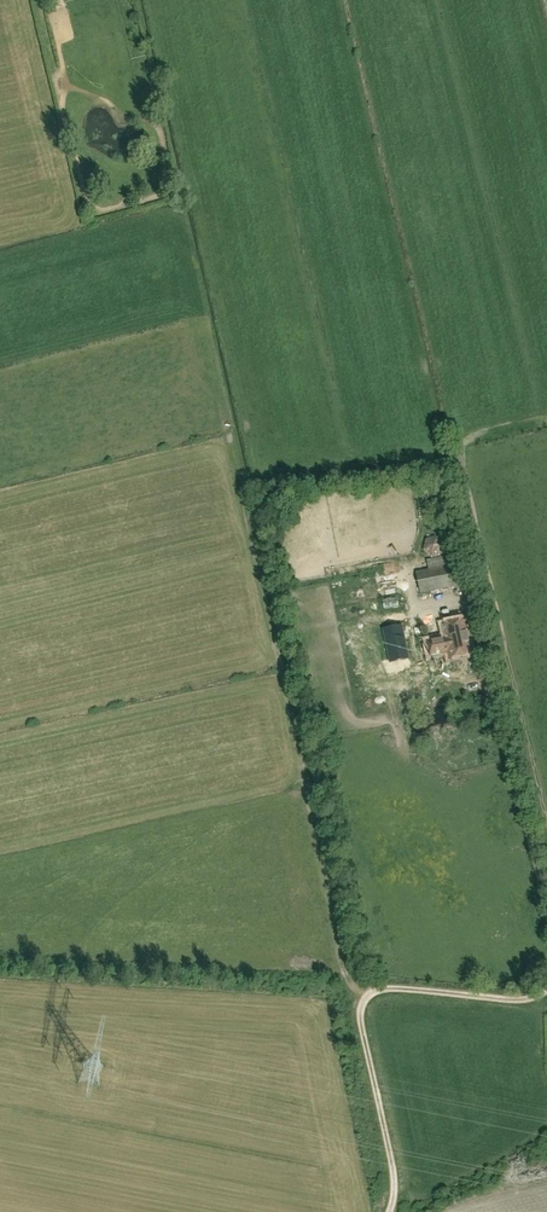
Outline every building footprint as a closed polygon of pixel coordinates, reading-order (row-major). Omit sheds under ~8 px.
[(428,534),(426,539),(424,551),(432,559),(443,555),(448,556),(451,543),(439,531),(428,534)] [(421,594),(471,583),(465,553),(432,560),(434,569),(417,573),(421,594)] [(378,581),(379,589),(389,588),(389,580),(378,581)] [(300,608),(308,598),(301,591),(292,600),(300,608)] [(378,600),(379,609),(394,607),(393,598),(378,600)] [(451,658),(472,654),(465,622),(444,626),(446,639),(428,643),(431,656),(449,652),(451,658)] [(381,629),(387,661),(404,658),(398,625),(381,629)]
